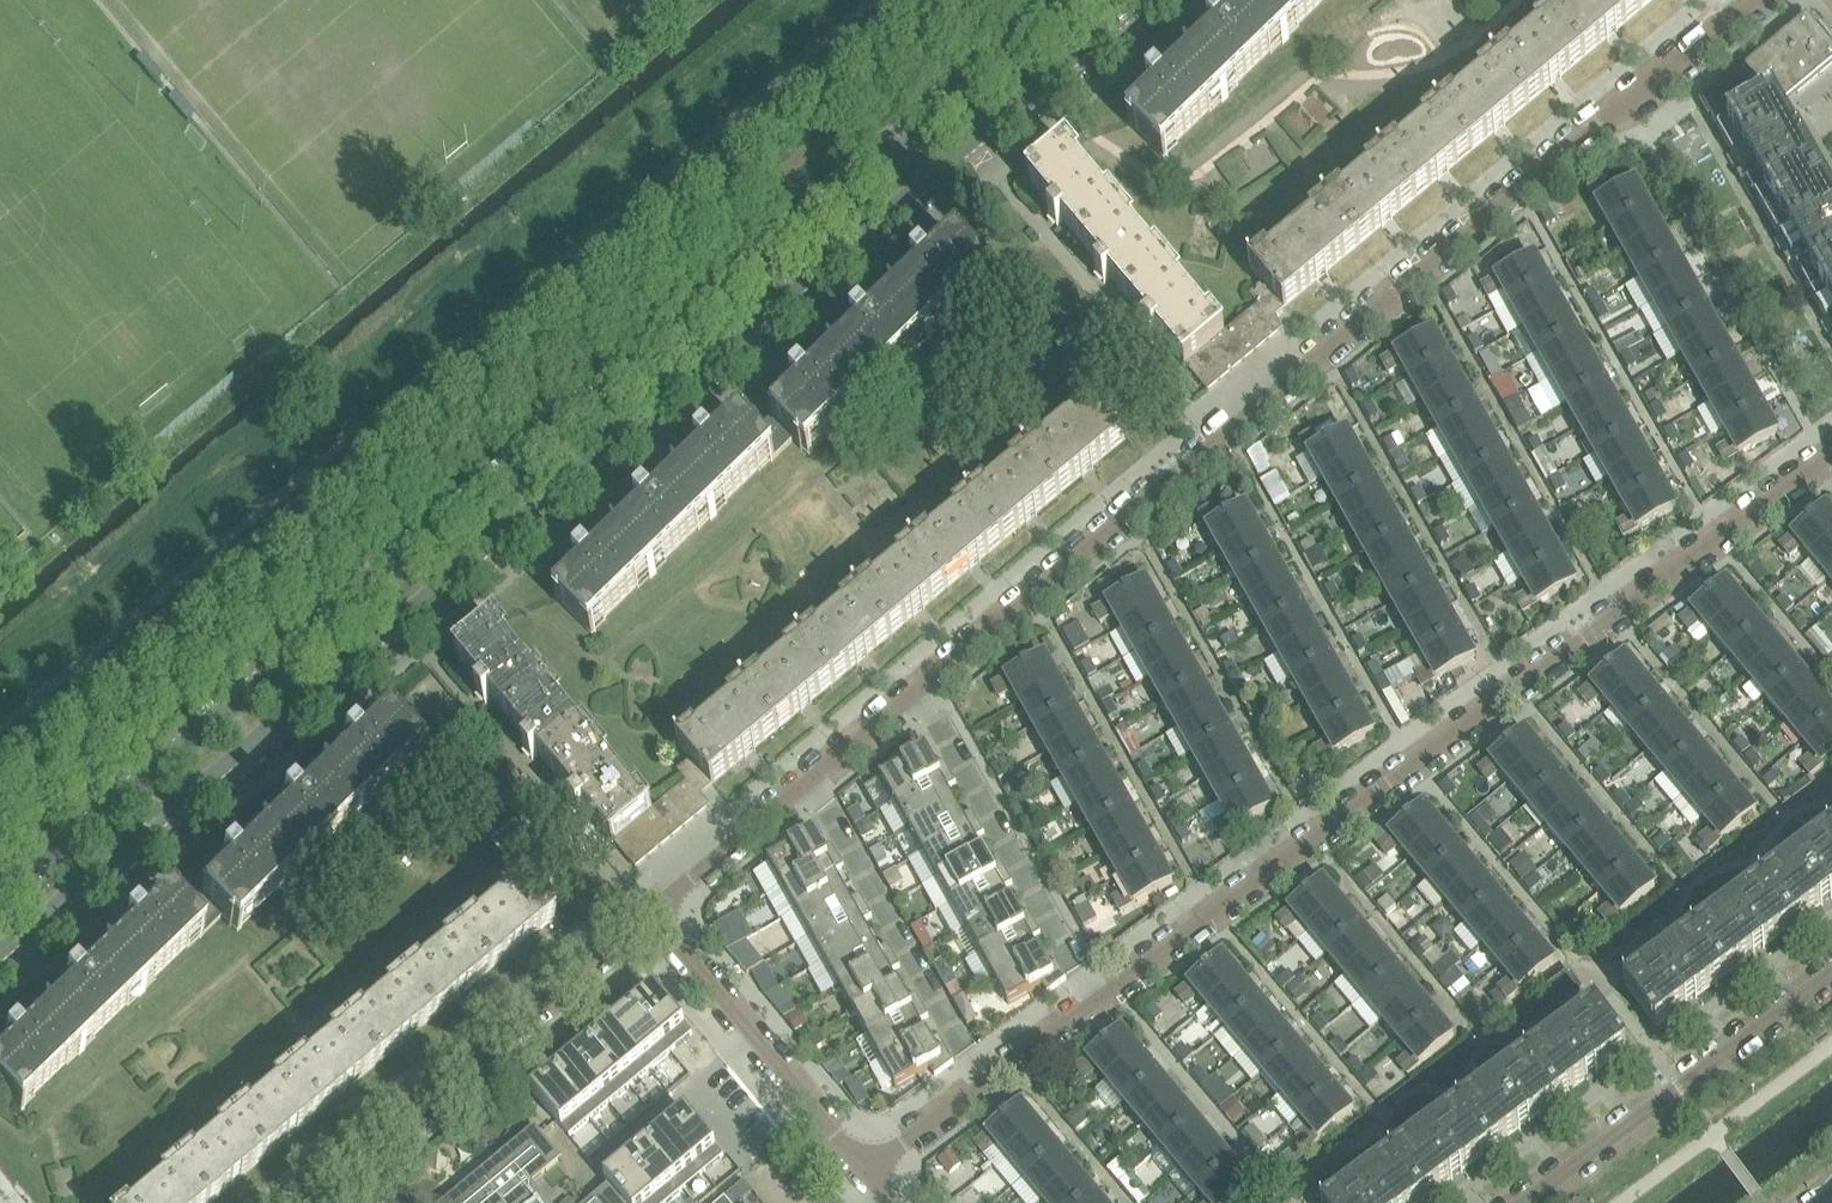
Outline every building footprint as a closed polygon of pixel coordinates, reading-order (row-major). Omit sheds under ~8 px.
[(1314,10),(1325,0),(1254,0),(1250,4),(1286,42),(1289,39),(1287,37),(1314,10)] [(1630,0),(1583,0),(1557,21),(1554,17),(1550,19),(1584,59),(1606,41),(1607,40),(1608,41),(1619,33),(1617,32),(1640,13),(1630,0)] [(1640,13),(1655,0),(1630,0),(1640,13)] [(1226,95),(1254,69),(1281,43),(1283,45),(1286,42),(1250,4),(1224,29),(1222,27),(1221,27),(1219,26),(1220,25),(1218,23),(1209,32),(1211,34),(1212,33),(1213,35),(1212,36),(1215,38),(1189,63),(1226,101),(1229,98),(1226,95)] [(1807,17),(1785,35),(1791,42),(1785,47),(1796,61),(1806,53),(1817,68),(1814,70),(1819,76),(1831,65),(1831,47),(1807,17)] [(1584,59),(1550,19),(1547,22),(1551,27),(1539,36),(1501,68),(1497,63),(1494,66),(1528,106),(1551,87),(1552,88),(1557,84),(1562,79),(1561,79),(1562,78),(1584,59)] [(1817,68),(1806,53),(1796,61),(1785,47),(1791,42),(1785,35),(1763,54),(1797,94),(1819,76),(1814,70),(1817,68)] [(1763,54),(1726,84),(1727,85),(1726,86),(1747,111),(1773,97),(1779,108),(1782,107),(1797,94),(1763,54)] [(1177,143),(1193,128),(1220,101),(1223,103),(1226,101),(1189,63),(1163,87),(1161,85),(1160,86),(1159,84),(1160,84),(1158,81),(1148,91),(1150,93),(1151,92),(1153,93),(1152,94),(1154,97),(1128,122),(1130,125),(1129,126),(1134,130),(1135,129),(1164,159),(1168,156),(1166,154),(1177,143)] [(1528,106),(1494,66),(1491,69),(1495,73),(1445,115),(1441,110),(1438,113),(1471,153),(1494,135),(1495,134),(1495,135),(1505,126),(1528,106)] [(1747,111),(1726,86),(1727,85),(1726,84),(1703,103),(1717,128),(1747,111)] [(1827,187),(1782,107),(1779,108),(1773,97),(1747,111),(1717,128),(1769,220),(1827,187)] [(1471,153),(1438,113),(1435,116),(1438,120),(1400,152),(1389,162),(1385,157),(1382,160),(1415,200),(1438,181),(1439,182),(1449,173),(1448,173),(1471,153)] [(1083,246),(1124,212),(1121,209),(1116,213),(1067,154),(1072,151),(1068,146),(1036,173),(1035,172),(1030,176),(1031,177),(1028,180),(1055,212),(1049,218),(1057,228),(1064,223),(1083,246)] [(1415,200),(1382,160),(1378,163),(1382,167),(1332,209),(1328,204),(1325,207),(1359,247),(1381,228),(1382,228),(1383,229),(1393,220),(1392,219),(1415,200)] [(1650,209),(1645,201),(1635,183),(1609,197),(1602,184),(1589,191),(1611,230),(1650,209)] [(1827,187),(1769,220),(1815,301),(1831,292),(1831,197),(1827,187)] [(1359,247),(1325,207),(1322,210),(1326,214),(1258,270),(1255,266),(1251,270),(1263,285),(1284,309),(1317,282),(1318,283),(1323,279),(1328,274),(1327,274),(1359,247)] [(1664,234),(1657,221),(1650,209),(1611,230),(1626,255),(1664,234)] [(1130,302),(1170,268),(1168,265),(1163,269),(1131,231),(1122,219),(1126,215),(1124,212),(1083,246),(1102,269),(1096,274),(1104,284),(1111,279),(1130,302)] [(1679,259),(1673,250),(1664,234),(1626,255),(1640,281),(1679,259)] [(991,278),(962,248),(963,247),(959,242),(958,243),(955,241),(929,266),(927,264),(926,264),(924,263),(925,262),(923,260),(914,269),(916,271),(916,270),(918,272),(917,273),(919,275),(894,300),(930,338),(933,335),(931,333),(986,279),(987,281),(991,278)] [(1569,262),(1580,254),(1577,250),(1566,258),(1569,262)] [(1549,283),(1544,275),(1535,257),(1482,287),(1489,299),(1503,292),(1510,305),(1549,283)] [(1692,284),(1685,270),(1679,259),(1640,281),(1654,306),(1692,284)] [(1225,335),(1222,330),(1217,334),(1168,275),(1173,271),(1170,268),(1130,302),(1149,325),(1143,330),(1151,340),(1158,335),(1185,368),(1187,366),(1200,356),(1212,346),(1224,336),(1225,335)] [(1587,277),(1582,268),(1575,272),(1580,281),(1587,277)] [(1563,308),(1556,295),(1549,283),(1510,305),(1524,330),(1563,308)] [(1706,309),(1702,301),(1692,284),(1654,306),(1668,330),(1706,309)] [(1284,309),(1263,285),(1250,296),(1259,307),(1272,319),(1284,309)] [(1457,303),(1450,289),(1441,294),(1449,308),(1457,303)] [(1593,289),(1583,294),(1591,308),(1601,303),(1593,289)] [(1815,301),(1831,332),(1831,292),(1815,301)] [(930,338),(894,300),(869,325),(866,322),(865,323),(864,322),(865,321),(863,319),(853,328),(855,330),(856,329),(858,331),(857,332),(859,334),(834,359),(870,396),(873,393),(871,391),(914,349),(925,338),(927,340),(930,338)] [(1609,317),(1601,303),(1591,308),(1593,312),(1599,322),(1609,317)] [(1281,330),(1272,319),(1259,307),(1248,316),(1268,341),(1269,341),(1268,340),(1280,330),(1281,331),(1281,330)] [(1577,333),(1572,325),(1563,308),(1524,330),(1539,355),(1577,333)] [(1721,334),(1713,321),(1706,309),(1668,330),(1682,355),(1721,334)] [(1268,341),(1248,316),(1236,326),(1256,350),(1268,341)] [(1236,326),(1225,335),(1224,336),(1244,360),(1256,351),(1257,351),(1256,350),(1236,326)] [(1449,359),(1444,350),(1434,332),(1382,362),(1389,375),(1402,367),(1410,381),(1449,359)] [(1592,359),(1584,345),(1577,333),(1539,355),(1553,381),(1592,359)] [(1735,359),(1730,351),(1721,334),(1682,355),(1696,381),(1735,359)] [(1622,354),(1644,343),(1640,335),(1618,346),(1622,354)] [(1245,361),(1244,360),(1224,336),(1212,346),(1232,370),(1244,361),(1245,361)] [(1484,349),(1476,336),(1468,341),(1475,354),(1484,349)] [(1233,371),(1232,370),(1212,346),(1200,356),(1220,380),(1231,371),(1232,371),(1233,371)] [(1637,366),(1629,351),(1619,357),(1621,361),(1627,371),(1637,366)] [(1502,375),(1491,352),(1480,357),(1491,380),(1502,375)] [(1221,381),(1220,380),(1200,356),(1187,366),(1208,392),(1209,391),(1208,390),(1219,381),(1220,381),(1221,381)] [(870,396),(834,359),(808,383),(806,381),(805,382),(803,380),(804,379),(802,377),(793,387),(795,389),(796,388),(797,389),(796,390),(799,392),(772,418),(794,440),(800,447),(799,448),(801,451),(803,449),(809,455),(812,452),(811,450),(865,397),(867,399),(870,396)] [(1463,384),(1455,370),(1449,359),(1410,381),(1424,406),(1463,384)] [(1605,384),(1592,359),(1553,381),(1567,405),(1605,384)] [(1749,384),(1741,370),(1735,359),(1696,381),(1711,406),(1749,384)] [(1353,371),(1344,375),(1352,389),(1361,384),(1353,371)] [(1476,408),(1472,400),(1463,384),(1424,406),(1438,430),(1476,408)] [(1521,396),(1515,384),(1500,392),(1507,404),(1521,396)] [(1620,409),(1612,395),(1605,384),(1567,405),(1581,431),(1620,409)] [(1763,409),(1758,401),(1749,384),(1711,406),(1724,431),(1763,409)] [(1662,397),(1658,389),(1645,397),(1650,405),(1662,397)] [(1671,412),(1664,401),(1653,408),(1660,419),(1671,412)] [(1123,439),(1124,437),(1120,433),(1119,434),(1092,402),(1088,405),(1091,409),(1033,458),(1029,454),(1026,456),(1060,496),(1083,477),(1083,478),(1088,474),(1093,470),(1093,469),(1093,468),(1125,442),(1123,439)] [(1379,417),(1371,402),(1363,407),(1370,421),(1379,417)] [(1490,433),(1483,420),(1476,408),(1438,430),(1452,455),(1490,433)] [(1634,434),(1620,409),(1581,431),(1596,456),(1634,434)] [(1725,463),(1777,434),(1763,409),(1724,431),(1732,443),(1718,451),(1725,463)] [(1534,421),(1529,412),(1525,410),(1515,416),(1522,427),(1534,421)] [(772,418),(773,419),(754,437),(775,458),(794,440),(772,418)] [(775,458),(754,437),(746,428),(747,427),(743,423),(742,424),(739,421),(713,447),(710,444),(709,445),(708,444),(709,443),(707,441),(697,450),(699,452),(700,451),(702,453),(701,453),(703,456),(678,481),(714,518),(717,515),(715,513),(770,460),(771,462),(775,458)] [(1362,458),(1354,445),(1347,432),(1335,439),(1328,427),(1315,435),(1314,433),(1301,440),(1323,479),(1362,458)] [(1683,440),(1676,427),(1666,432),(1673,445),(1683,440)] [(1505,459),(1500,450),(1490,433),(1452,455),(1466,480),(1505,459)] [(1648,459),(1634,434),(1596,456),(1610,481),(1648,459)] [(1541,435),(1530,441),(1536,453),(1547,447),(1541,435)] [(1392,438),(1383,443),(1391,457),(1392,456),(1400,452),(1392,438)] [(1269,471),(1257,448),(1249,455),(1261,475),(1269,471)] [(1415,464),(1406,449),(1392,456),(1401,471),(1415,464)] [(1694,467),(1686,453),(1676,459),(1679,463),(1684,473),(1694,467)] [(1060,496),(1026,456),(1023,459),(1027,464),(988,495),(977,505),(973,501),(970,503),(1003,543),(1026,524),(1027,525),(1037,516),(1036,516),(1060,496)] [(1376,483),(1371,475),(1362,458),(1323,479),(1337,505),(1376,483)] [(1519,484),(1511,470),(1505,459),(1466,480),(1481,506),(1519,484)] [(1662,484),(1657,476),(1648,459),(1610,481),(1624,505),(1662,484)] [(1560,475),(1553,462),(1542,468),(1549,481),(1560,475)] [(1277,473),(1261,482),(1275,508),(1291,500),(1290,497),(1277,473)] [(1567,488),(1560,475),(1549,481),(1556,494),(1567,488)] [(714,518),(678,481),(652,505),(650,503),(649,504),(647,502),(648,501),(646,499),(637,508),(639,510),(640,510),(641,511),(640,512),(643,514),(617,539),(654,577),(657,574),(655,572),(682,545),(709,519),(711,521),(714,518)] [(1390,509),(1382,495),(1376,483),(1337,505),(1351,530),(1390,509)] [(1434,499),(1425,483),(1413,490),(1410,491),(1419,507),(1434,499)] [(1533,508),(1519,484),(1481,506),(1494,530),(1533,508)] [(1624,538),(1676,509),(1662,484),(1624,505),(1631,518),(1617,526),(1624,538)] [(1442,509),(1436,499),(1424,506),(1430,516),(1442,509)] [(1003,543),(970,503),(966,506),(970,511),(920,552),(917,547),(913,550),(947,590),(969,572),(970,571),(971,572),(981,563),(980,563),(1003,543)] [(1579,518),(1571,503),(1563,508),(1571,523),(1579,518)] [(1261,533),(1254,520),(1246,507),(1220,522),(1213,508),(1200,515),(1222,555),(1261,533)] [(1547,533),(1544,529),(1533,508),(1494,530),(1509,555),(1547,533)] [(1831,542),(1831,515),(1826,508),(1780,547),(1790,558),(1802,548),(1812,559),(1831,542)] [(1404,533),(1399,525),(1390,509),(1351,530),(1365,555),(1404,533)] [(1303,524),(1297,514),(1287,520),(1293,530),(1303,524)] [(1451,542),(1443,528),(1434,533),(1441,547),(1451,542)] [(1275,558),(1270,550),(1261,533),(1222,555),(1237,580),(1275,558)] [(1418,558),(1411,545),(1404,533),(1365,555),(1379,580),(1418,558)] [(1561,558),(1557,550),(1547,533),(1509,555),(1523,580),(1561,558)] [(1177,544),(1170,535),(1162,541),(1169,550),(1177,544)] [(654,577),(617,539),(592,564),(589,561),(588,562),(587,561),(588,560),(586,558),(576,567),(578,569),(579,568),(581,570),(580,571),(582,573),(556,598),(559,601),(557,602),(562,607),(563,606),(592,636),(596,632),(594,630),(648,577),(651,580),(654,577)] [(1317,548),(1312,539),(1301,546),(1306,554),(1317,548)] [(1831,579),(1831,542),(1812,559),(1830,581),(1831,579)] [(1327,563),(1319,549),(1306,556),(1314,571),(1327,563)] [(947,590),(913,550),(910,553),(914,557),(876,589),(864,599),(860,594),(857,597),(891,637),(913,618),(914,618),(914,619),(925,610),(924,610),(924,609),(947,590)] [(1289,583),(1282,570),(1275,558),(1237,580),(1250,604),(1289,583)] [(1433,584),(1428,575),(1418,558),(1379,580),(1394,605),(1433,584)] [(1523,613),(1576,584),(1561,558),(1523,580),(1530,593),(1516,601),(1523,613)] [(1183,576),(1175,562),(1167,567),(1174,580),(1183,576)] [(1469,577),(1462,563),(1454,567),(1461,581),(1469,577)] [(1769,577),(1759,564),(1750,571),(1760,583),(1769,577)] [(1788,616),(1804,603),(1786,581),(1770,594),(1788,616)] [(1160,608),(1153,595),(1146,582),(1094,611),(1101,624),(1114,616),(1122,629),(1160,608)] [(1711,634),(1745,605),(1726,582),(1680,621),(1690,632),(1702,622),(1711,634)] [(1303,608),(1289,583),(1250,604),(1265,629),(1303,608)] [(1324,589),(1332,602),(1341,597),(1333,584),(1324,589)] [(1446,608),(1439,595),(1433,584),(1394,605),(1408,630),(1446,608)] [(1482,600),(1474,586),(1466,590),(1474,604),(1482,600)] [(1202,596),(1197,587),(1186,594),(1191,603),(1202,596)] [(891,637),(857,597),(854,600),(858,604),(846,614),(808,646),(804,641),(801,644),(834,684),(858,665),(858,666),(863,661),(868,657),(868,656),(891,637)] [(1729,655),(1763,627),(1745,605),(1711,634),(1729,655)] [(1175,634),(1170,625),(1160,608),(1122,629),(1136,655),(1175,634)] [(1317,633),(1310,620),(1303,608),(1265,629),(1279,654),(1317,633)] [(1460,633),(1456,625),(1446,608),(1408,630),(1422,654),(1460,633)] [(1213,622),(1206,610),(1197,615),(1204,627),(1213,622)] [(1809,625),(1799,613),(1793,619),(1803,630),(1809,625)] [(511,722),(552,689),(549,686),(544,689),(495,631),(500,627),(496,623),(464,650),(463,649),(458,653),(459,654),(456,657),(483,689),(484,689),(477,694),(486,705),(492,699),(511,722)] [(1090,643),(1079,624),(1063,632),(1075,652),(1090,643)] [(1748,677),(1782,649),(1763,627),(1729,655),(1748,677)] [(1816,629),(1806,637),(1815,648),(1825,660),(1831,654),(1831,648),(1816,629)] [(1331,658),(1327,650),(1317,633),(1279,654),(1293,679),(1331,658)] [(1423,688),(1475,659),(1460,633),(1422,654),(1429,668),(1416,676),(1423,688)] [(1189,658),(1181,645),(1175,634),(1136,655),(1150,679),(1189,658)] [(1361,636),(1352,641),(1360,654),(1369,650),(1361,636)] [(1057,651),(1050,638),(1043,642),(1050,655),(1057,651)] [(834,684),(801,644),(798,647),(802,651),(777,672),(752,693),(748,688),(745,691),(778,731),(801,712),(802,713),(812,704),(811,704),(812,703),(834,684)] [(1670,666),(1682,656),(1675,647),(1663,658),(1670,666)] [(1767,700),(1800,671),(1782,649),(1748,677),(1767,700)] [(1059,683),(1052,670),(1045,657),(993,686),(1000,699),(1013,691),(1021,705),(1059,683)] [(1610,707),(1644,679),(1626,657),(1580,695),(1589,707),(1601,697),(1610,707)] [(1203,684),(1189,658),(1150,679),(1164,705),(1203,684)] [(1345,683),(1338,670),(1331,658),(1293,679),(1307,704),(1345,683)] [(1240,676),(1232,662),(1223,667),(1231,681),(1240,676)] [(1375,681),(1384,676),(1376,662),(1367,667),(1375,681)] [(1785,722),(1819,693),(1800,671),(1767,700),(1785,722)] [(1107,685),(1102,675),(1089,682),(1095,692),(1107,685)] [(1392,690),(1384,676),(1375,681),(1382,695),(1392,690)] [(1251,694),(1241,677),(1233,681),(1243,699),(1251,694)] [(1629,730),(1663,702),(1644,679),(1610,707),(1629,730)] [(1073,707),(1069,700),(1059,683),(1021,705),(1035,729),(1073,707)] [(1360,709),(1355,700),(1345,683),(1307,704),(1322,730),(1360,709)] [(1217,708),(1209,694),(1203,684),(1164,705),(1178,730),(1217,708)] [(1110,688),(1096,696),(1101,705),(1114,697),(1110,688)] [(558,778),(598,745),(596,742),(591,746),(550,696),(554,692),(552,689),(511,722),(530,745),(524,751),(533,761),(539,756),(558,778)] [(778,731),(745,691),(742,694),(745,698),(687,747),(683,743),(679,746),(692,761),(713,786),(745,759),(746,760),(756,751),(755,750),(756,750),(778,731)] [(1714,706),(1703,693),(1695,700),(1706,713),(1714,706)] [(1831,721),(1831,709),(1819,693),(1785,722),(1804,745),(1831,721)] [(1118,714),(1111,701),(1102,706),(1110,719),(1118,714)] [(1648,753),(1681,724),(1663,702),(1629,730),(1648,753)] [(1715,717),(1722,710),(1717,705),(1710,711),(1715,717)] [(1088,733),(1080,720),(1073,707),(1035,729),(1049,754),(1088,733)] [(1231,733),(1226,725),(1217,708),(1178,730),(1192,755),(1231,733)] [(1322,763),(1374,734),(1360,709),(1322,730),(1328,743),(1315,750),(1322,763)] [(359,809),(387,783),(414,756),(416,758),(419,755),(390,724),(391,723),(387,719),(386,720),(383,717),(369,730),(357,743),(355,740),(354,741),(352,740),(353,739),(351,737),(342,746),(344,748),(345,747),(346,749),(345,749),(348,752),(322,777),(358,814),(361,812),(359,809)] [(1831,758),(1831,721),(1804,745),(1813,755),(1801,765),(1810,776),(1831,758)] [(1666,774),(1700,746),(1681,724),(1648,753),(1666,774)] [(1568,743),(1579,734),(1573,728),(1567,727),(1559,733),(1568,743)] [(1141,751),(1128,728),(1119,733),(1132,756),(1141,751)] [(1510,784),(1544,755),(1525,732),(1479,771),(1488,782),(1500,772),(1510,784)] [(1102,758),(1097,750),(1088,733),(1049,754),(1063,779),(1102,758)] [(1245,758),(1237,745),(1231,733),(1192,755),(1206,779),(1245,758)] [(1603,752),(1588,734),(1573,747),(1588,765),(1603,752)] [(1285,751),(1281,744),(1272,750),(1276,757),(1285,751)] [(653,811),(650,807),(645,811),(597,752),(601,748),(598,745),(558,778),(577,802),(571,807),(579,817),(586,812),(613,845),(615,843),(628,832),(640,823),(652,813),(653,811)] [(1684,797),(1719,768),(1700,746),(1666,774),(1684,797)] [(889,808),(950,773),(944,762),(935,768),(926,753),(880,779),(893,801),(887,804),(889,808)] [(1321,764),(1315,754),(1307,758),(1313,768),(1321,764)] [(1754,754),(1746,761),(1754,770),(1762,764),(1754,754)] [(1528,805),(1562,777),(1544,755),(1510,784),(1528,805)] [(1116,784),(1108,770),(1102,758),(1063,779),(1078,805),(1116,784)] [(1259,783),(1254,774),(1245,758),(1206,779),(1220,805),(1259,783)] [(713,786),(692,761),(678,772),(687,783),(700,796),(713,786)] [(1000,762),(991,767),(999,781),(1008,775),(1000,762)] [(1145,763),(1137,768),(1145,782),(1154,777),(1145,763)] [(1601,768),(1594,774),(1604,786),(1611,779),(1601,768)] [(1704,819),(1737,790),(1719,768),(1684,797),(1704,819)] [(955,804),(947,790),(956,784),(950,773),(889,808),(891,812),(897,809),(909,830),(955,804)] [(299,868),(326,841),(353,815),(355,817),(358,814),(322,777),(296,801),(294,799),(293,800),(292,798),(293,797),(291,795),(281,805),(283,807),(284,806),(286,807),(285,808),(287,811),(261,835),(298,873),(301,870),(299,868)] [(1547,827),(1581,799),(1562,777),(1528,805),(1547,827)] [(1793,799),(1813,784),(1807,778),(1789,792),(1781,795),(1783,802),(1793,799)] [(1448,780),(1439,787),(1449,799),(1458,792),(1448,780)] [(710,807),(700,796),(687,783),(676,793),(696,817),(696,818),(697,817),(697,816),(708,807),(709,808),(710,807)] [(1221,838),(1273,809),(1259,783),(1220,805),(1221,806),(1211,811),(1218,823),(1214,825),(1221,838)] [(1130,808),(1125,800),(1116,784),(1078,805),(1092,830),(1130,808)] [(1620,794),(1612,785),(1607,790),(1614,799),(1620,794)] [(1159,786),(1150,791),(1158,805),(1166,800),(1159,786)] [(1019,788),(1008,794),(1015,807),(1023,802),(1026,800),(1019,788)] [(1704,856),(1756,813),(1737,790),(1704,819),(1712,830),(1695,845),(1704,856)] [(696,817),(676,793),(664,803),(684,827),(684,828),(685,827),(685,826),(696,817)] [(1565,849),(1599,821),(1581,799),(1547,827),(1565,849)] [(1632,820),(1645,809),(1637,800),(1624,811),(1632,820)] [(1031,815),(1023,802),(1015,807),(1014,807),(1021,821),(1031,815)] [(684,827),(664,803),(653,811),(652,813),(672,837),(672,838),(673,837),(672,836),(684,827)] [(923,855),(978,824),(972,812),(963,818),(955,804),(909,830),(903,833),(906,837),(911,834),(923,855)] [(1409,858),(1443,830),(1429,813),(1424,807),(1378,846),(1388,857),(1400,847),(1409,858)] [(1144,833),(1137,820),(1130,808),(1092,830),(1106,855),(1144,833)] [(672,837),(652,813),(640,823),(660,847),(660,848),(661,847),(660,847),(672,837)] [(1182,826),(1174,813),(1165,818),(1173,831),(1182,826)] [(1487,826),(1476,814),(1469,820),(1479,832),(1487,826)] [(856,826),(864,839),(876,832),(869,819),(856,826)] [(1584,872),(1617,843),(1599,821),(1565,849),(1584,872)] [(660,847),(640,823),(628,832),(647,857),(648,858),(649,858),(648,857),(660,847)] [(983,854),(976,840),(985,834),(978,824),(923,855),(918,858),(920,862),(925,859),(937,880),(983,854)] [(1037,837),(1049,830),(1045,824),(1033,831),(1037,837)] [(505,861),(527,843),(513,826),(491,844),(505,861)] [(1184,827),(1175,832),(1183,845),(1191,839),(1184,827)] [(1671,838),(1661,828),(1652,836),(1661,847),(1671,838)] [(1428,880),(1462,852),(1443,830),(1409,858),(1428,880)] [(647,857),(628,832),(615,843),(636,868),(637,868),(636,867),(647,857)] [(1513,846),(1501,832),(1489,842),(1502,856),(1513,846)] [(1158,858),(1154,850),(1144,833),(1106,855),(1120,880),(1158,858)] [(238,927),(266,900),(293,874),(295,876),(298,873),(261,835),(236,860),(234,858),(233,859),(231,857),(232,856),(230,854),(221,863),(223,865),(224,864),(225,866),(224,867),(227,869),(214,881),(200,895),(201,896),(222,917),(228,924),(227,925),(229,928),(231,926),(237,932),(240,928),(238,927)] [(1828,835),(1825,837),(1827,840),(1778,876),(1766,885),(1765,883),(1765,882),(1760,885),(1792,928),(1821,906),(1822,907),(1827,903),(1831,899),(1831,898),(1831,840),(1828,835)] [(777,891),(838,856),(832,845),(822,851),(814,836),(768,862),(781,884),(775,888),(777,891)] [(1602,893),(1636,865),(1617,843),(1584,872),(1602,893)] [(1675,844),(1661,855),(1673,869),(1675,871),(1679,868),(1682,871),(1677,875),(1683,881),(1696,871),(1675,844)] [(1445,902),(1480,874),(1462,852),(1428,880),(1445,902)] [(951,905),(1007,874),(1000,863),(991,868),(983,854),(937,880),(932,883),(934,887),(940,884),(951,905)] [(843,887),(835,873),(844,867),(838,856),(777,891),(779,895),(785,892),(796,913),(843,887)] [(1120,913),(1173,884),(1158,858),(1120,880),(1127,892),(1113,900),(1120,913)] [(1068,873),(1060,863),(1053,868),(1061,879),(1068,873)] [(1531,877),(1521,863),(1517,866),(1517,876),(1523,884),(1531,877)] [(1609,926),(1655,888),(1636,865),(1602,893),(1612,905),(1600,915),(1609,926)] [(903,885),(895,871),(883,878),(891,891),(903,885)] [(1534,890),(1546,881),(1540,873),(1528,883),(1534,890)] [(1012,904),(1004,890),(1013,885),(1007,874),(951,905),(946,908),(948,912),(954,909),(965,930),(1012,904)] [(1364,874),(1356,881),(1367,893),(1375,887),(1364,874)] [(1465,925),(1499,896),(1480,874),(1445,902),(1465,925)] [(521,945),(554,918),(551,915),(552,914),(548,910),(547,911),(520,878),(516,882),(520,886),(472,925),(461,935),(457,930),(454,933),(488,973),(511,954),(511,955),(521,946),(521,945)] [(1077,885),(1084,897),(1097,891),(1090,878),(1077,885)] [(1309,933),(1343,905),(1323,882),(1278,920),(1287,931),(1299,921),(1309,933)] [(1765,948),(1792,928),(1760,885),(1758,887),(1760,890),(1748,899),(1711,926),(1699,935),(1697,933),(1693,936),(1724,978),(1754,956),(1754,957),(1765,949),(1764,948),(1765,948)] [(811,938),(866,906),(860,895),(850,901),(843,887),(796,913),(797,913),(791,916),(793,920),(799,917),(811,938)] [(201,896),(182,914),(203,935),(222,917),(201,896)] [(1397,906),(1387,896),(1377,905),(1387,915),(1397,906)] [(1483,946),(1517,918),(1499,896),(1465,925),(1483,946)] [(143,990),(170,963),(197,937),(199,939),(203,935),(182,914),(174,905),(175,904),(171,899),(170,900),(167,898),(140,923),(138,921),(137,922),(136,920),(137,920),(135,917),(125,927),(127,929),(128,928),(130,929),(129,930),(131,933),(105,957),(142,995),(145,992),(143,990)] [(1415,909),(1408,899),(1401,905),(1408,914),(1415,909)] [(979,955),(1035,924),(1029,913),(1020,918),(1012,904),(965,930),(960,933),(962,937),(968,934),(979,955)] [(1098,920),(1089,905),(1075,912),(1084,928),(1098,920)] [(1327,955),(1361,927),(1343,905),(1309,933),(1327,955)] [(871,937),(863,923),(872,918),(866,906),(811,938),(805,941),(807,945),(813,942),(825,963),(871,937)] [(1405,917),(1397,908),(1396,907),(1387,915),(1386,916),(1386,917),(1394,926),(1405,917)] [(1501,968),(1535,939),(1517,918),(1483,946),(1501,968)] [(746,942),(735,924),(718,934),(728,952),(746,942)] [(1040,954),(1032,940),(1041,935),(1035,924),(979,955),(974,958),(976,962),(982,959),(994,980),(1040,954)] [(929,934),(924,926),(916,930),(921,939),(929,934)] [(1345,977),(1379,948),(1361,927),(1327,955),(1345,977)] [(464,993),(488,973),(454,933),(451,936),(454,940),(405,982),(401,977),(398,980),(431,1020),(454,1002),(454,1001),(455,1002),(460,998),(465,993),(464,993)] [(1107,950),(1098,936),(1089,941),(1098,957),(1107,950)] [(1696,998),(1724,978),(1693,936),(1690,938),(1692,940),(1643,976),(1631,985),(1630,983),(1625,986),(1651,1020),(1649,1021),(1653,1026),(1654,1025),(1657,1028),(1686,1006),(1686,1007),(1697,999),(1696,998)] [(839,988),(894,956),(888,946),(879,951),(871,937),(825,963),(819,966),(821,970),(827,967),(839,988)] [(1508,1001),(1554,962),(1535,939),(1501,968),(1511,980),(1499,990),(1508,1001)] [(1432,951),(1422,940),(1415,947),(1424,958),(1432,951)] [(1364,1000),(1398,971),(1379,948),(1345,977),(1364,1000)] [(760,963),(748,950),(737,959),(749,973),(760,963)] [(1442,980),(1462,964),(1452,953),(1432,969),(1442,980)] [(1067,980),(1057,963),(1048,968),(1040,954),(994,980),(988,983),(990,987),(996,984),(1008,1006),(1042,987),(1048,994),(1067,980)] [(899,987),(891,973),(900,968),(894,956),(839,988),(833,991),(836,995),(841,992),(853,1013),(899,987)] [(82,1048),(110,1022),(137,996),(139,998),(142,995),(105,957),(80,982),(78,980),(77,980),(75,979),(76,978),(74,976),(65,985),(67,987),(68,986),(69,988),(68,989),(70,991),(45,1016),(81,1054),(84,1051),(82,1048)] [(1209,1009),(1243,980),(1223,957),(1177,995),(1186,1006),(1198,996),(1209,1009)] [(951,971),(944,959),(932,965),(939,977),(951,971)] [(1450,991),(1465,979),(1457,970),(1443,982),(1450,991)] [(957,983),(951,971),(939,977),(946,990),(957,983)] [(1383,1022),(1417,994),(1398,971),(1364,1000),(1383,1022)] [(1284,990),(1296,980),(1289,972),(1277,982),(1284,990)] [(1583,992),(1570,974),(1548,991),(1561,1008),(1583,992)] [(779,986),(774,977),(764,982),(769,992),(779,986)] [(1311,991),(1301,979),(1288,990),(1298,1002),(1311,991)] [(409,1039),(431,1020),(398,980),(394,983),(398,987),(360,1019),(348,1029),(345,1024),(341,1027),(375,1067),(397,1048),(398,1048),(399,1049),(409,1040),(408,1039),(409,1039)] [(1227,1030),(1261,1002),(1243,980),(1209,1009),(1227,1030)] [(867,1038),(922,1007),(916,996),(907,1001),(899,987),(853,1013),(847,1016),(850,1020),(855,1017),(867,1038)] [(655,990),(634,1007),(672,1052),(693,1035),(655,990)] [(1400,1042),(1434,1014),(1417,994),(1383,1022),(1400,1042)] [(979,1022),(964,996),(962,997),(953,1002),(968,1028),(979,1022)] [(1245,1052),(1279,1024),(1261,1002),(1227,1030),(1245,1052)] [(634,1007),(614,1024),(652,1069),(672,1052),(634,1007)] [(927,1037),(919,1023),(929,1018),(922,1007),(867,1038),(862,1041),(864,1046),(870,1042),(881,1063),(927,1037)] [(1598,1072),(1627,1050),(1624,1047),(1625,1046),(1622,1041),(1620,1042),(1595,1009),(1591,1012),(1593,1014),(1532,1059),(1530,1057),(1527,1059),(1558,1101),(1587,1080),(1587,1081),(1592,1077),(1598,1073),(1597,1072),(1598,1072)] [(806,1025),(799,1012),(788,1019),(795,1032),(806,1025)] [(1171,1028),(1158,1013),(1150,1019),(1163,1034),(1171,1028)] [(1408,1076),(1454,1037),(1434,1014),(1400,1042),(1410,1054),(1398,1064),(1408,1076)] [(49,1081),(76,1054),(78,1056),(81,1054),(45,1016),(19,1041),(17,1038),(16,1039),(15,1037),(16,1037),(14,1035),(4,1044),(6,1046),(7,1045),(9,1046),(8,1047),(10,1050),(0,1059),(0,1092),(20,1113),(24,1109),(22,1107),(49,1081)] [(1319,1016),(1311,1022),(1322,1035),(1330,1029),(1319,1016)] [(614,1024),(593,1041),(631,1086),(652,1069),(614,1024)] [(1264,1074),(1297,1046),(1279,1024),(1245,1052),(1264,1074)] [(352,1086),(375,1067),(341,1027),(338,1029),(342,1034),(317,1055),(292,1076),(288,1071),(285,1074),(319,1114),(342,1095),(348,1091),(353,1087),(352,1086)] [(1108,1083),(1141,1054),(1122,1031),(1076,1070),(1085,1081),(1097,1071),(1108,1083)] [(807,1040),(814,1051),(826,1044),(819,1033),(807,1040)] [(954,1063),(944,1046),(935,1051),(927,1037),(881,1063),(876,1066),(878,1070),(883,1067),(896,1089),(929,1070),(935,1077),(954,1063)] [(1339,1039),(1331,1045),(1341,1057),(1348,1051),(1339,1039)] [(593,1041),(573,1058),(611,1103),(631,1086),(593,1041)] [(1282,1096),(1316,1068),(1297,1046),(1264,1074),(1282,1096)] [(1196,1057),(1195,1056),(1189,1049),(1180,1057),(1187,1065),(1196,1057)] [(1126,1105),(1160,1077),(1141,1054),(1108,1083),(1126,1105)] [(839,1086),(850,1080),(836,1055),(821,1065),(839,1086)] [(573,1058),(553,1075),(590,1120),(611,1103),(573,1058)] [(1354,1058),(1347,1065),(1357,1076),(1364,1070),(1354,1058)] [(1530,1122),(1558,1101),(1527,1059),(1523,1062),(1525,1064),(1476,1100),(1464,1109),(1462,1107),(1459,1109),(1490,1152),(1519,1130),(1520,1131),(1524,1128),(1530,1123),(1530,1122)] [(1199,1068),(1192,1075),(1202,1087),(1210,1080),(1199,1068)] [(1300,1118),(1334,1089),(1316,1068),(1282,1096),(1300,1118)] [(1369,1086),(1380,1076),(1375,1069),(1363,1080),(1369,1086)] [(296,1133),(319,1114),(285,1074),(282,1076),(286,1081),(236,1123),(232,1118),(229,1120),(262,1161),(286,1142),(296,1134),(296,1133)] [(553,1075),(532,1092),(570,1137),(590,1120),(553,1075)] [(1227,1086),(1217,1075),(1204,1086),(1215,1097),(1227,1086)] [(1144,1126),(1178,1098),(1160,1077),(1126,1105),(1144,1126)] [(864,1091),(856,1078),(844,1085),(851,1098),(864,1091)] [(1307,1150),(1353,1112),(1334,1089),(1300,1118),(1310,1129),(1298,1139),(1307,1150)] [(1162,1148),(1196,1120),(1178,1098),(1144,1126),(1162,1148)] [(1246,1113),(1236,1100),(1226,1109),(1236,1121),(1246,1113)] [(1006,1157),(1040,1128),(1021,1106),(975,1145),(985,1156),(997,1146),(1006,1157)] [(1462,1173),(1490,1152),(1459,1109),(1456,1112),(1458,1114),(1397,1160),(1395,1157),(1392,1159),(1423,1202),(1451,1181),(1451,1180),(1452,1181),(1462,1173)] [(1079,1127),(1089,1118),(1081,1110),(1071,1119),(1079,1127)] [(686,1112),(665,1129),(703,1174),(724,1157),(686,1112)] [(262,1161),(229,1120),(225,1123),(229,1128),(180,1169),(176,1165),(172,1167),(202,1202),(212,1202),(229,1188),(230,1189),(235,1185),(240,1181),(239,1180),(262,1161)] [(1180,1170),(1215,1143),(1196,1120),(1162,1148),(1180,1170)] [(1102,1144),(1114,1133),(1107,1124),(1094,1135),(1102,1144)] [(1269,1143),(1279,1134),(1272,1126),(1261,1135),(1253,1126),(1244,1134),(1259,1151),(1269,1143)] [(1024,1179),(1058,1150),(1040,1128),(1006,1157),(1024,1179)] [(665,1129),(645,1146),(683,1191),(703,1174),(665,1129)] [(542,1200),(545,1198),(543,1196),(541,1198),(531,1185),(532,1186),(534,1185),(533,1183),(544,1174),(545,1176),(548,1174),(546,1172),(558,1162),(560,1164),(562,1162),(541,1137),(536,1131),(449,1202),(545,1202),(542,1200)] [(1199,1192),(1233,1164),(1215,1143),(1180,1170),(1199,1192)] [(626,1162),(659,1202),(669,1202),(683,1191),(645,1146),(626,1162)] [(1043,1201),(1077,1173),(1058,1150),(1024,1179),(1043,1201)] [(1130,1163),(1120,1150),(1106,1162),(1116,1174),(1130,1163)] [(949,1151),(937,1161),(950,1176),(962,1165),(949,1151)] [(1423,1202),(1392,1159),(1388,1162),(1390,1165),(1341,1201),(1338,1202),(1421,1202),(1423,1202)] [(1285,1167),(1278,1160),(1271,1166),(1277,1174),(1285,1167)] [(605,1180),(625,1202),(659,1202),(626,1162),(605,1180)] [(1252,1187),(1233,1164),(1199,1192),(1207,1202),(1233,1202),(1252,1187)] [(172,1167),(169,1170),(173,1175),(139,1202),(202,1202),(172,1167)] [(1096,1195),(1077,1173),(1043,1201),(1045,1202),(1086,1202),(1096,1195)] [(1140,1188),(1132,1178),(1124,1184),(1132,1194),(1140,1188)] [(608,1188),(606,1190),(608,1192),(596,1201),(594,1199),(592,1202),(593,1202),(620,1202),(608,1188)]
